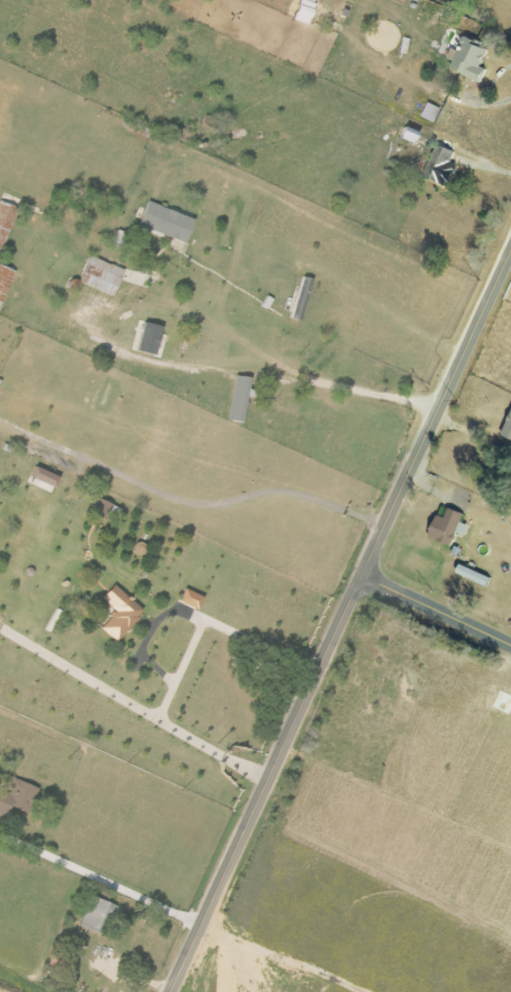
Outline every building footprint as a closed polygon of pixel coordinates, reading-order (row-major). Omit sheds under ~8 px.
[(303,0),(296,0),(291,20),(306,24),(312,2),(303,0)] [(448,69),(480,81),(484,68),(479,66),(487,46),(462,37),(457,50),(449,47),(445,58),(451,61),(448,69)] [(454,152),(436,144),(421,176),(440,184),(454,152)] [(190,219),(145,201),(136,225),(180,243),(190,219)] [(15,208),(0,202),(0,247),(15,208)] [(121,270),(89,255),(76,281),(108,297),(121,270)] [(10,270),(0,267),(0,306),(10,270)] [(132,351),(151,355),(157,326),(139,322),(132,351)] [(223,420),(237,423),(247,378),(232,375),(223,420)] [(510,440),(510,407),(510,406),(499,435),(510,440)] [(26,478),(52,489),(56,478),(31,467),(26,478)] [(108,503),(93,499),(88,515),(103,520),(108,503)] [(443,518),(434,515),(426,538),(450,545),(454,533),(464,536),(467,525),(459,522),(462,513),(446,509),(443,518)] [(203,592),(184,582),(175,601),(193,610),(203,592)] [(113,611),(98,628),(114,642),(141,612),(111,584),(98,597),(113,611)] [(8,820),(13,809),(22,812),(32,787),(13,779),(7,793),(0,790),(0,816),(8,820)] [(99,936),(105,921),(111,924),(118,908),(88,896),(75,926),(99,936)] [(50,966),(69,974),(74,961),(56,953),(50,966)]
